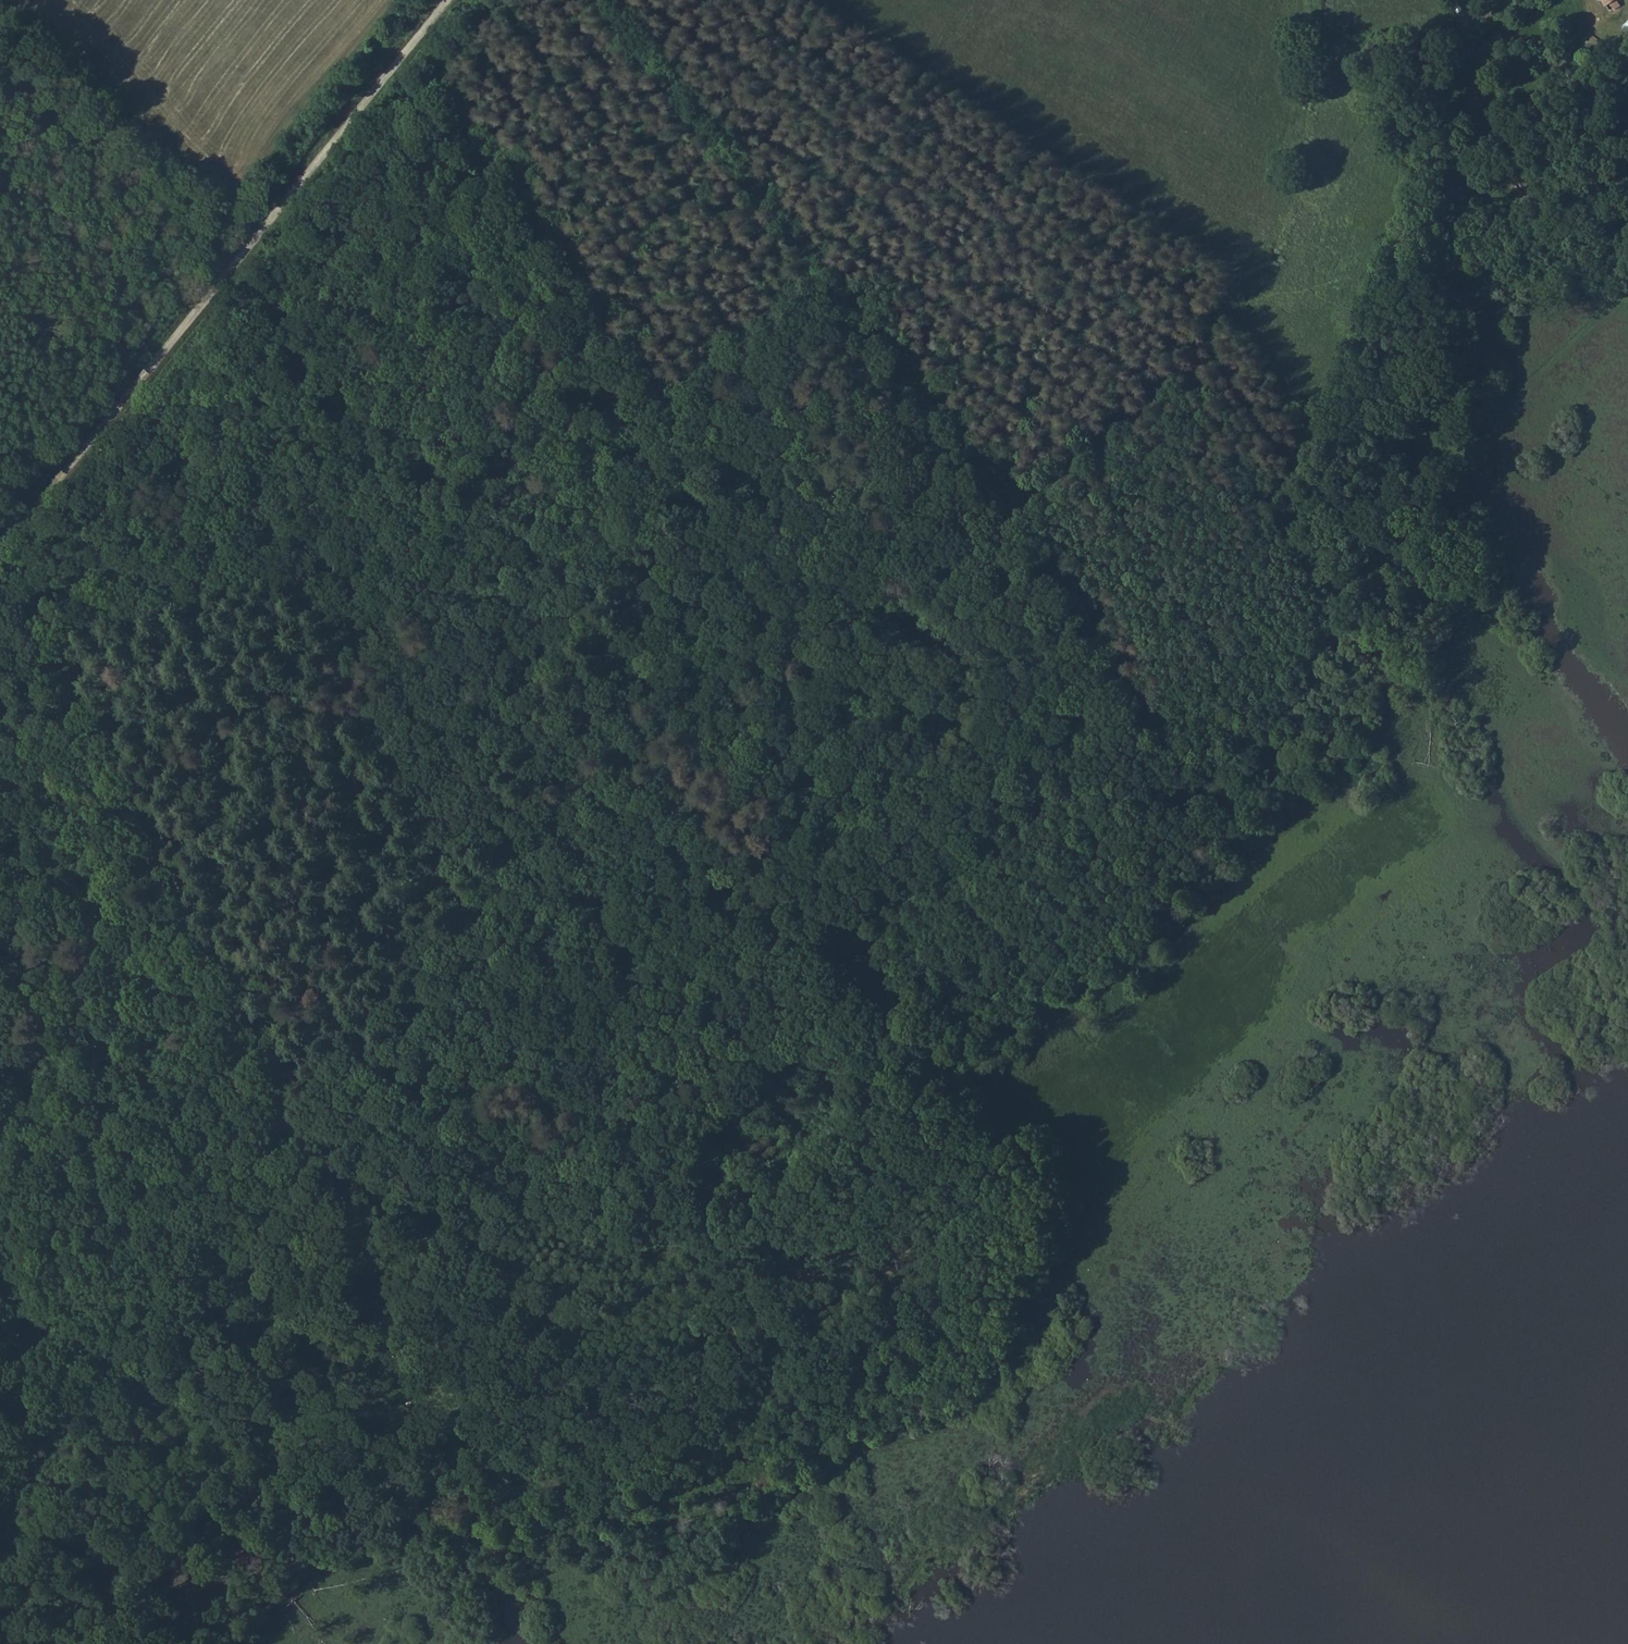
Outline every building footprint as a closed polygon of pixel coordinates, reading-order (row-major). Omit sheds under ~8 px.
[(1608,13),(1618,8),(1615,3),(1621,0),(1602,0),(1608,13)]
